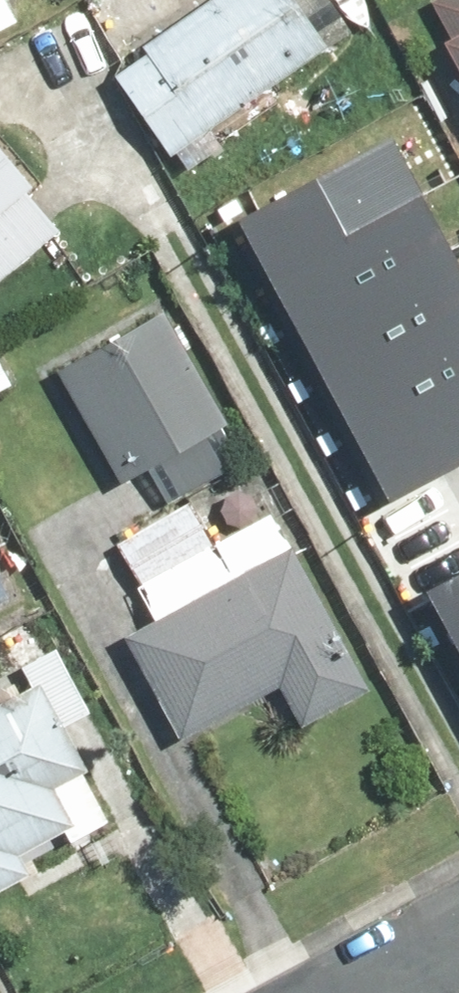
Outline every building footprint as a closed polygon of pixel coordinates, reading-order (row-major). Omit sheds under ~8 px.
[(17,20),(5,0),(0,0),(0,30),(17,20)] [(109,16),(134,0),(99,0),(109,16)] [(112,80),(171,162),(351,31),(329,0),(212,0),(141,48),(145,54),(112,80)] [(431,4),(450,36),(436,44),(458,84),(458,0),(438,0),(431,4)] [(379,495),(458,455),(458,268),(394,139),(238,217),(379,495)] [(0,163),(0,280),(57,233),(0,163)] [(77,445),(90,438),(116,486),(146,469),(165,504),(241,464),(161,315),(55,373),(69,399),(56,406),(77,445)] [(155,615),(117,637),(181,746),(276,691),(299,730),(368,690),(265,512),(212,542),(189,502),(114,545),(155,615)] [(458,647),(458,578),(430,593),(458,647)] [(117,822),(65,730),(93,715),(43,625),(0,649),(0,887),(117,822)]
